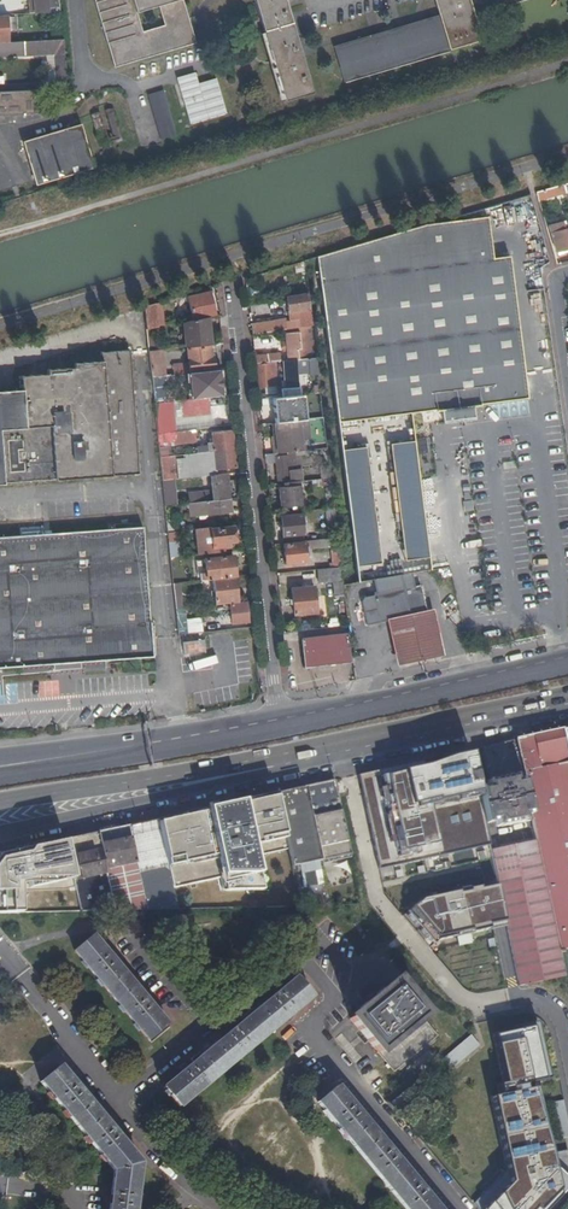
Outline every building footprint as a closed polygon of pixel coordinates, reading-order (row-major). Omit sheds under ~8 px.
[(35,3),(30,3),(31,14),(49,13),(49,7),(56,6),(56,0),(35,0),(35,3)] [(114,67),(194,43),(181,0),(94,0),(114,67)] [(284,102),(312,93),(284,0),(254,0),(284,102)] [(438,14),(413,22),(333,46),(344,82),(449,51),(448,49),(481,39),(473,15),(524,0),(434,0),(438,14)] [(9,15),(0,16),(0,43),(10,42),(9,15)] [(64,39),(10,42),(0,43),(0,57),(21,57),(26,57),(57,56),(58,67),(66,66),(64,39)] [(68,80),(66,66),(58,67),(57,67),(59,80),(68,80)] [(176,78),(190,123),(225,113),(215,78),(197,84),(194,72),(176,78)] [(0,92),(0,116),(41,114),(40,90),(0,92)] [(161,139),(176,134),(162,90),(147,94),(161,139)] [(111,135),(118,134),(114,110),(107,111),(111,135)] [(73,147),(72,128),(23,142),(36,185),(76,174),(73,147)] [(554,195),(566,191),(566,190),(564,184),(552,187),(554,195)] [(552,187),(536,192),(538,201),(555,197),(554,195),(552,187)] [(487,217),(379,240),(347,248),(316,256),(326,329),(337,422),(441,409),(442,421),(475,417),(473,405),(527,398),(526,385),(525,380),(521,351),(512,280),(509,256),(492,258),(487,217)] [(567,249),(567,228),(565,229),(563,223),(550,228),(557,252),(567,249)] [(193,320),(198,319),(214,315),(209,291),(188,297),(193,320)] [(311,325),(307,295),(286,297),(288,311),(297,310),(299,327),(306,326),(311,325)] [(157,327),(155,303),(144,307),(147,329),(150,329),(157,327)] [(210,345),(207,317),(198,319),(193,320),(184,322),(187,348),(210,345)] [(289,318),(272,320),(274,330),(290,327),(289,318)] [(272,320),(251,324),(252,334),(274,330),(272,320)] [(316,369),(311,325),(306,326),(310,358),(303,359),(287,361),(284,361),(283,361),(284,374),(280,374),(281,388),(298,387),(297,372),(309,370),(316,369)] [(287,361),(303,359),(302,349),(300,349),(298,333),(285,334),(287,361)] [(151,339),(148,339),(149,352),(159,351),(157,338),(151,339)] [(189,374),(190,374),(190,372),(215,369),(214,357),(211,358),(209,346),(187,349),(189,363),(173,364),(174,375),(189,374)] [(59,480),(139,475),(130,350),(100,352),(101,361),(73,363),(73,367),(47,369),(47,374),(20,376),(21,389),(0,391),(0,484),(59,480)] [(159,351),(149,352),(152,378),(165,376),(162,351),(159,351)] [(283,353),(268,354),(268,363),(275,362),(283,361),(284,361),(283,353)] [(254,356),(255,364),(268,363),(268,354),(254,356)] [(275,362),(268,363),(269,363),(258,365),(260,387),(276,386),(275,362)] [(190,374),(189,374),(191,399),(208,397),(222,396),(219,370),(190,374)] [(168,402),(165,376),(152,378),(154,403),(168,402)] [(276,409),(277,423),(299,420),(301,420),(298,395),(272,398),(273,409),(276,409)] [(210,410),(208,397),(191,399),(183,400),(185,413),(210,410)] [(158,434),(173,432),(170,401),(168,402),(154,403),(158,434)] [(210,410),(185,413),(187,430),(196,429),(212,427),(210,410)] [(275,435),(277,453),(303,450),(299,420),(277,423),(275,423),(274,423),(275,435)] [(197,439),(196,429),(187,430),(173,432),(158,434),(159,444),(197,439)] [(199,453),(234,449),(232,430),(212,433),(213,448),(199,449),(199,453)] [(404,560),(428,557),(414,441),(390,444),(404,560)] [(309,450),(327,448),(326,442),(306,444),(306,450),(309,450)] [(356,566),(380,563),(366,447),(342,450),(356,566)] [(217,475),(216,470),(236,468),(234,449),(199,453),(184,454),(186,478),(213,475),(217,475)] [(265,455),(266,463),(277,462),(279,481),(284,480),(285,483),(299,482),(302,481),(300,469),(296,470),(294,456),(301,456),(309,455),(309,450),(306,450),(303,450),(277,453),(274,454),(265,455)] [(162,481),(173,479),(171,456),(160,457),(162,481)] [(302,469),(301,456),(294,456),(296,470),(300,469),(302,469)] [(321,479),(330,478),(329,465),(320,466),(321,479)] [(216,501),(229,500),(227,474),(217,475),(213,475),(214,481),(216,501)] [(326,486),(331,486),(330,478),(321,479),(303,481),(306,488),(326,486)] [(205,502),(216,501),(214,481),(203,482),(205,502)] [(285,483),(279,484),(281,508),(302,505),(299,482),(285,483)] [(231,513),(229,500),(216,501),(205,502),(189,504),(190,516),(198,515),(199,519),(207,518),(207,516),(231,513)] [(330,509),(326,509),(328,531),(336,530),(334,508),(330,509)] [(303,534),(301,514),(280,517),(282,537),(303,534)] [(222,553),(225,553),(224,547),(224,543),(228,543),(235,542),(233,527),(211,529),(211,527),(196,529),(199,555),(205,554),(219,553),(222,553)] [(35,668),(115,662),(153,659),(149,604),(145,552),(143,529),(51,536),(0,540),(0,671),(35,668)] [(321,532),(322,540),(338,539),(336,530),(328,531),(321,532)] [(303,534),(282,537),(283,544),(304,542),(303,534)] [(331,546),(333,568),(341,567),(338,539),(322,540),(304,542),(305,543),(284,545),(286,564),(307,562),(306,549),(331,546)] [(169,543),(171,558),(180,557),(178,542),(169,543)] [(214,580),(235,578),(233,556),(223,557),(219,558),(219,553),(205,554),(207,569),(198,570),(199,581),(214,580)] [(345,594),(343,584),(341,567),(333,568),(335,580),(336,595),(345,594)] [(333,568),(319,569),(320,582),(335,580),(333,568)] [(287,575),(288,587),(307,586),(306,573),(287,575)] [(414,588),(411,573),(375,579),(379,595),(414,588)] [(238,600),(235,578),(214,580),(216,602),(238,600)] [(295,616),(317,613),(314,586),(292,589),(295,616)] [(421,587),(414,588),(379,595),(364,598),(362,601),(367,626),(389,622),(427,614),(421,587)] [(248,622),(246,602),(238,603),(230,604),(232,624),(248,622)] [(202,633),(201,618),(185,619),(184,607),(176,608),(178,634),(202,633)] [(432,613),(427,614),(389,622),(398,665),(441,656),(437,635),(432,613)] [(316,667),(353,663),(349,633),(301,639),(303,653),(314,652),(315,660),(316,667)] [(205,652),(204,640),(184,642),(185,654),(205,652)] [(305,668),(316,667),(315,660),(314,652),(303,653),(305,668)] [(561,952),(567,950),(567,763),(561,731),(541,736),(515,742),(532,820),(537,841),(561,952)] [(487,789),(479,791),(486,825),(495,824),(496,828),(532,820),(515,742),(497,746),(481,749),(488,783),(486,783),(487,789)] [(380,870),(490,846),(486,825),(479,791),(471,751),(359,776),(380,870)] [(289,851),(293,867),(322,861),(350,854),(336,789),(336,784),(335,781),(305,788),(276,794),(289,851)] [(265,892),(257,858),(289,851),(276,794),(275,794),(275,796),(233,805),(232,804),(252,891),(265,892)] [(252,891),(232,804),(221,807),(221,808),(188,815),(192,831),(203,883),(224,878),(227,891),(252,891)] [(174,889),(203,883),(192,831),(188,815),(182,816),(181,815),(170,818),(171,822),(160,824),(161,833),(174,889)] [(179,910),(174,889),(161,833),(160,824),(159,820),(129,827),(148,911),(179,910)] [(115,912),(148,911),(129,827),(98,833),(102,851),(107,873),(115,912)] [(69,859),(102,851),(98,833),(65,841),(69,859)] [(65,841),(0,855),(0,882),(11,882),(27,879),(26,877),(31,876),(32,882),(74,879),(69,859),(65,841)] [(519,985),(519,987),(566,978),(561,952),(537,841),(492,851),(498,883),(507,928),(516,972),(519,985)] [(74,881),(107,873),(102,851),(69,859),(74,879),(74,881)] [(507,928),(498,883),(422,899),(402,917),(430,948),(439,940),(489,930),(490,931),(507,928)] [(21,913),(20,891),(0,892),(0,913),(21,913)] [(94,936),(75,951),(148,1041),(167,1025),(94,936)] [(312,997),(296,979),(163,1089),(179,1108),(312,997)] [(395,984),(376,999),(370,1004),(351,1020),(378,1053),(422,1016),(395,984)] [(370,1004),(376,999),(373,996),(375,994),(368,985),(358,994),(365,1002),(367,1001),(370,1004)] [(169,1010),(181,1000),(173,990),(161,1000),(169,1010)] [(474,1204),(478,1208),(549,1208),(567,1189),(567,1154),(567,1151),(550,1155),(535,1084),(550,1081),(537,1023),(517,1028),(517,1031),(514,1032),(514,1030),(490,1035),(501,1085),(495,1087),(497,1097),(489,1099),(508,1169),(474,1204)] [(440,1058),(450,1071),(480,1047),(470,1034),(440,1058)] [(110,1208),(135,1208),(140,1164),(60,1067),(41,1082),(115,1171),(110,1208)] [(318,1103),(406,1208),(438,1208),(337,1087),(318,1103)] [(567,1138),(567,1123),(564,1102),(554,1104),(561,1139),(567,1138)]
